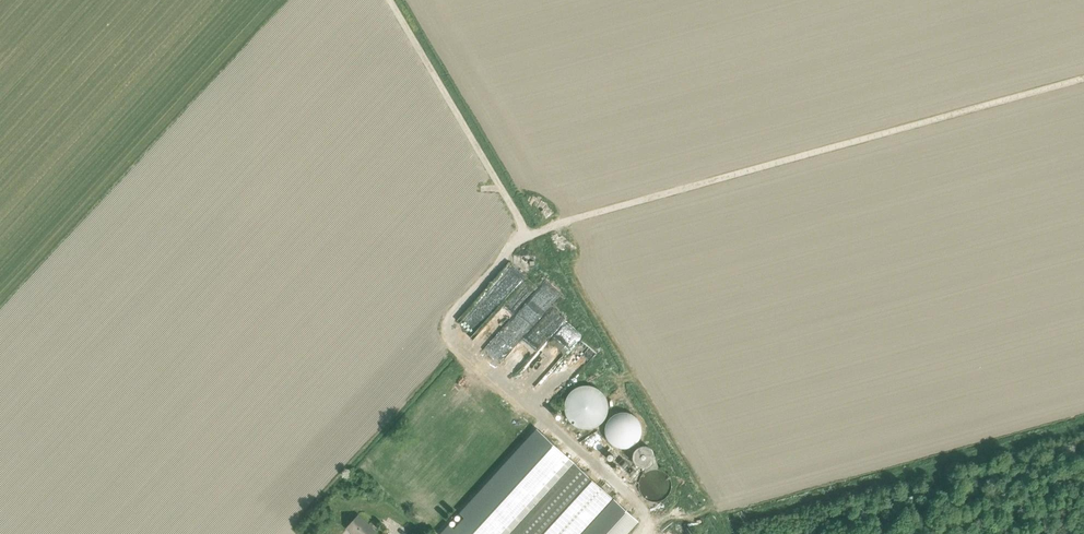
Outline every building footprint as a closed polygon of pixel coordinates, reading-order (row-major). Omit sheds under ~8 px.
[(530,314),(533,307),(526,304),(523,311),(530,314)] [(485,310),(462,335),(474,347),(498,321),(485,310)] [(565,340),(541,375),(557,386),(582,351),(576,346),(575,347),(565,340)] [(604,395),(603,393),(601,391),(599,389),(597,388),(595,387),(593,386),(591,385),(588,385),(586,385),(584,385),(582,385),(580,385),(578,386),(577,387),(574,388),(572,389),(569,391),(567,394),(566,396),(564,399),(563,402),(563,406),(563,409),(563,413),(564,416),(566,419),(568,422),(570,424),(573,427),(576,428),(579,429),(582,430),(585,430),(588,430),(591,429),(595,428),(598,426),(600,425),(603,422),(605,419),(607,416),(607,413),(608,410),(608,407),(608,404),(607,401),(606,399),(605,397),(604,395)] [(641,425),(640,424),(639,422),(637,420),(635,419),(632,417),(628,416),(626,416),(623,416),(621,416),(619,417),(616,418),(614,419),(612,421),(610,423),(609,424),(607,428),(606,430),(606,433),(606,435),(606,439),(607,442),(608,444),(609,446),(612,449),(614,451),(617,452),(619,453),(621,454),(624,454),(626,454),(629,454),(632,453),(635,452),(637,450),(639,448),(641,446),(643,443),(644,440),(644,438),(644,436),(644,433),(644,430),(643,429),(642,427),(641,425)] [(450,533),(579,533),(612,498),(571,461),(541,434),(465,518),(454,530),(450,533)] [(671,482),(670,480),(669,479),(667,478),(666,477),(663,475),(660,474),(658,474),(656,474),(654,474),(652,475),(650,476),(648,477),(647,478),(645,480),(644,481),(643,484),(642,486),(642,488),(642,490),(642,493),(643,495),(643,497),(644,499),(647,501),(648,503),(650,504),(652,505),(654,505),(657,506),(658,506),(661,505),(663,505),(665,503),(667,502),(669,501),(670,499),(672,496),(673,494),(673,492),(673,491),(673,488),(673,486),(672,485),(672,483),(671,482)] [(615,501),(591,528),(585,533),(624,533),(636,521),(615,501)] [(352,533),(374,533),(375,532),(358,516),(346,529),(352,533)]
